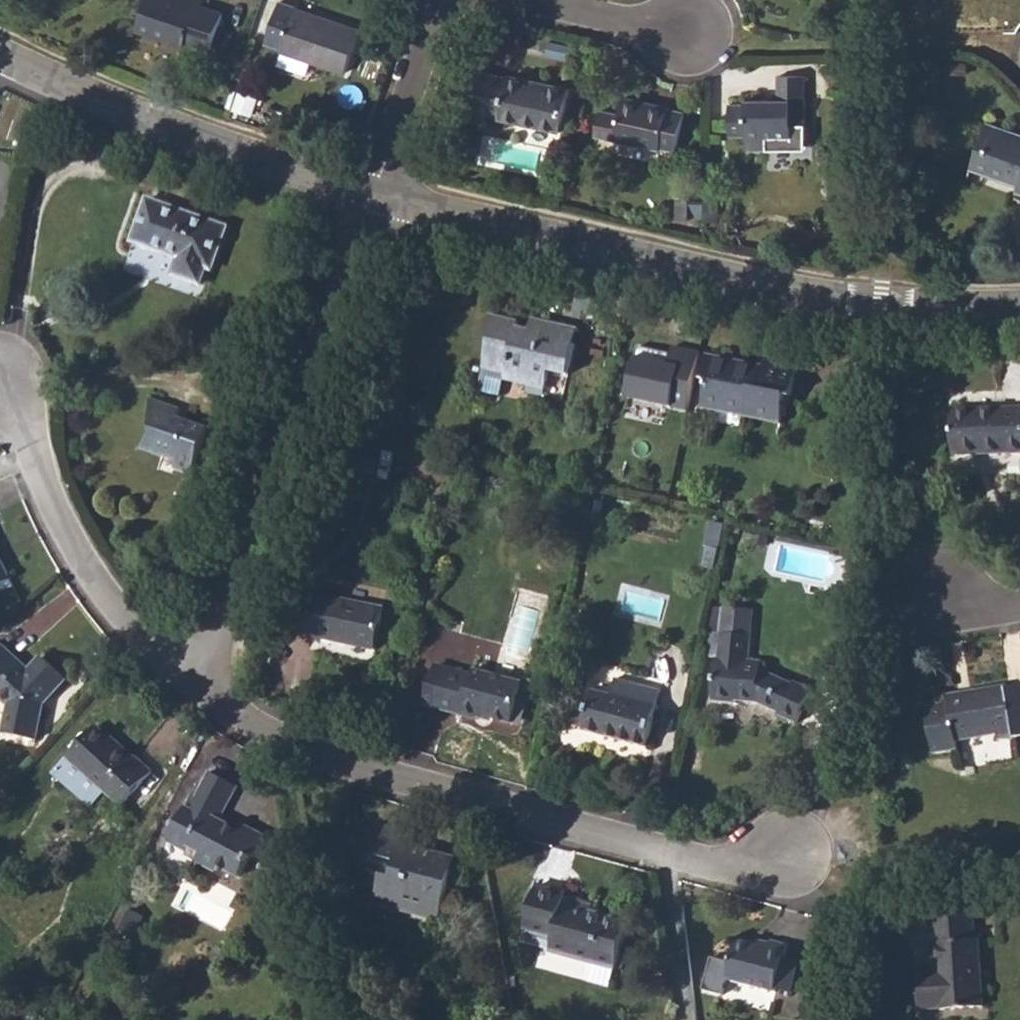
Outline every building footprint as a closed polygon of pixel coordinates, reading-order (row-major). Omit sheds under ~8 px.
[(199,0),(180,0),(179,0),(178,0),(147,0),(137,29),(183,46),(186,39),(211,48),(222,15),(203,8),(197,6),(199,0)] [(266,43),(281,47),(281,49),(347,71),(360,29),(295,7),(295,6),(280,1),(266,43)] [(948,73),(966,73),(966,63),(948,63),(948,73)] [(470,112),(498,118),(499,119),(559,132),(568,90),(507,76),(506,78),(478,72),(470,112)] [(746,150),(791,149),(791,136),(806,136),(805,75),(776,76),(776,99),(745,100),(745,105),(728,105),(729,135),(745,135),(746,150)] [(596,135),(659,150),(660,146),(673,149),(681,113),(668,110),(668,108),(624,98),(620,115),(601,111),(596,135)] [(1019,179),(1017,186),(1016,191),(1019,192),(1019,141),(1019,135),(985,123),(971,162),(1019,179)] [(969,169),(1017,186),(1019,179),(971,162),(969,169)] [(133,240),(180,256),(175,272),(200,281),(205,265),(211,266),(225,226),(146,198),(133,240)] [(690,218),(690,199),(677,198),(677,219),(690,219),(690,218)] [(690,218),(704,218),(704,199),(690,199),(690,218)] [(704,199),(704,218),(705,220),(717,220),(718,200),(704,199)] [(482,369),(505,374),(504,379),(528,384),(527,390),(543,394),(549,370),(569,374),(579,329),(531,319),(529,329),(518,326),(519,320),(490,314),(485,336),(489,337),(482,369)] [(702,350),(674,344),(672,351),(636,343),(625,395),(689,409),(702,350)] [(700,379),(707,380),(701,406),(744,415),(744,411),(756,413),(755,417),(781,423),(786,395),(791,396),(797,365),(764,358),(762,366),(705,355),(700,379)] [(238,374),(238,384),(256,383),(256,373),(238,374)] [(163,456),(165,450),(178,454),(176,461),(174,469),(191,475),(208,426),(178,416),(180,408),(151,398),(151,427),(154,428),(153,433),(140,448),(163,456)] [(407,421),(418,423),(422,405),(411,402),(407,421)] [(954,455),(1019,454),(1019,410),(953,411),(954,455)] [(163,456),(176,461),(178,454),(165,450),(163,456)] [(350,471),(375,477),(378,461),(354,456),(350,471)] [(714,569),(718,550),(706,548),(703,566),(714,569)] [(9,579),(0,560),(0,584),(9,579)] [(346,643),(348,636),(377,641),(385,606),(320,592),(320,595),(305,592),(297,630),(312,633),(311,635),(346,643)] [(712,700),(735,702),(735,700),(756,702),(779,712),(779,715),(798,723),(812,691),(793,682),(792,684),(761,670),(761,664),(749,663),(753,611),(723,609),(719,659),(717,659),(712,700)] [(346,643),(376,648),(377,641),(348,636),(346,643)] [(39,698),(45,692),(49,696),(65,679),(42,656),(29,670),(0,643),(0,698),(9,706),(3,733),(35,739),(43,702),(39,698)] [(424,697),(436,701),(434,706),(479,719),(481,714),(510,722),(521,683),(473,670),(471,676),(433,667),(424,697)] [(581,731),(645,747),(660,691),(613,680),(609,695),(590,690),(581,731)] [(948,695),(949,703),(927,707),(935,754),(958,750),(957,742),(1001,735),(1002,741),(1019,737),(1019,687),(1009,688),(1008,685),(971,691),(973,699),(963,701),(961,693),(948,695)] [(961,693),(963,701),(973,699),(971,691),(961,693)] [(43,702),(49,696),(45,692),(39,698),(43,702)] [(423,703),(434,706),(436,701),(424,697),(423,703)] [(92,730),(105,742),(108,738),(96,726),(92,730)] [(92,730),(53,772),(91,805),(104,791),(121,806),(151,772),(134,757),(132,758),(108,738),(105,742),(92,730)] [(173,829),(191,837),(185,850),(183,854),(216,871),(219,865),(239,875),(251,854),(258,857),(268,837),(241,823),(237,830),(219,821),(237,785),(209,771),(197,796),(192,793),(173,829)] [(392,875),(388,895),(443,909),(444,903),(456,856),(413,845),(416,833),(387,825),(379,857),(396,861),(392,875)] [(167,841),(185,850),(191,837),(173,829),(167,841)] [(392,875),(382,873),(375,903),(452,922),(456,906),(444,903),(443,909),(388,895),(392,875)] [(564,903),(567,893),(538,885),(527,927),(555,935),(551,948),(616,966),(629,920),(593,910),(564,903)] [(564,903),(593,910),(595,901),(567,893),(564,903)] [(121,929),(133,936),(144,915),(131,909),(121,929)] [(938,961),(944,961),(944,971),(939,971),(918,973),(920,1008),(942,1007),(942,1010),(984,1007),(980,938),(975,939),(974,914),(936,916),(938,961)] [(758,945),(769,948),(771,941),(759,938),(758,945)] [(758,945),(737,939),(727,979),(776,992),(777,987),(786,956),(788,944),(771,939),(771,941),(769,948),(758,945)] [(777,987),(792,991),(800,960),(786,956),(777,987)]
